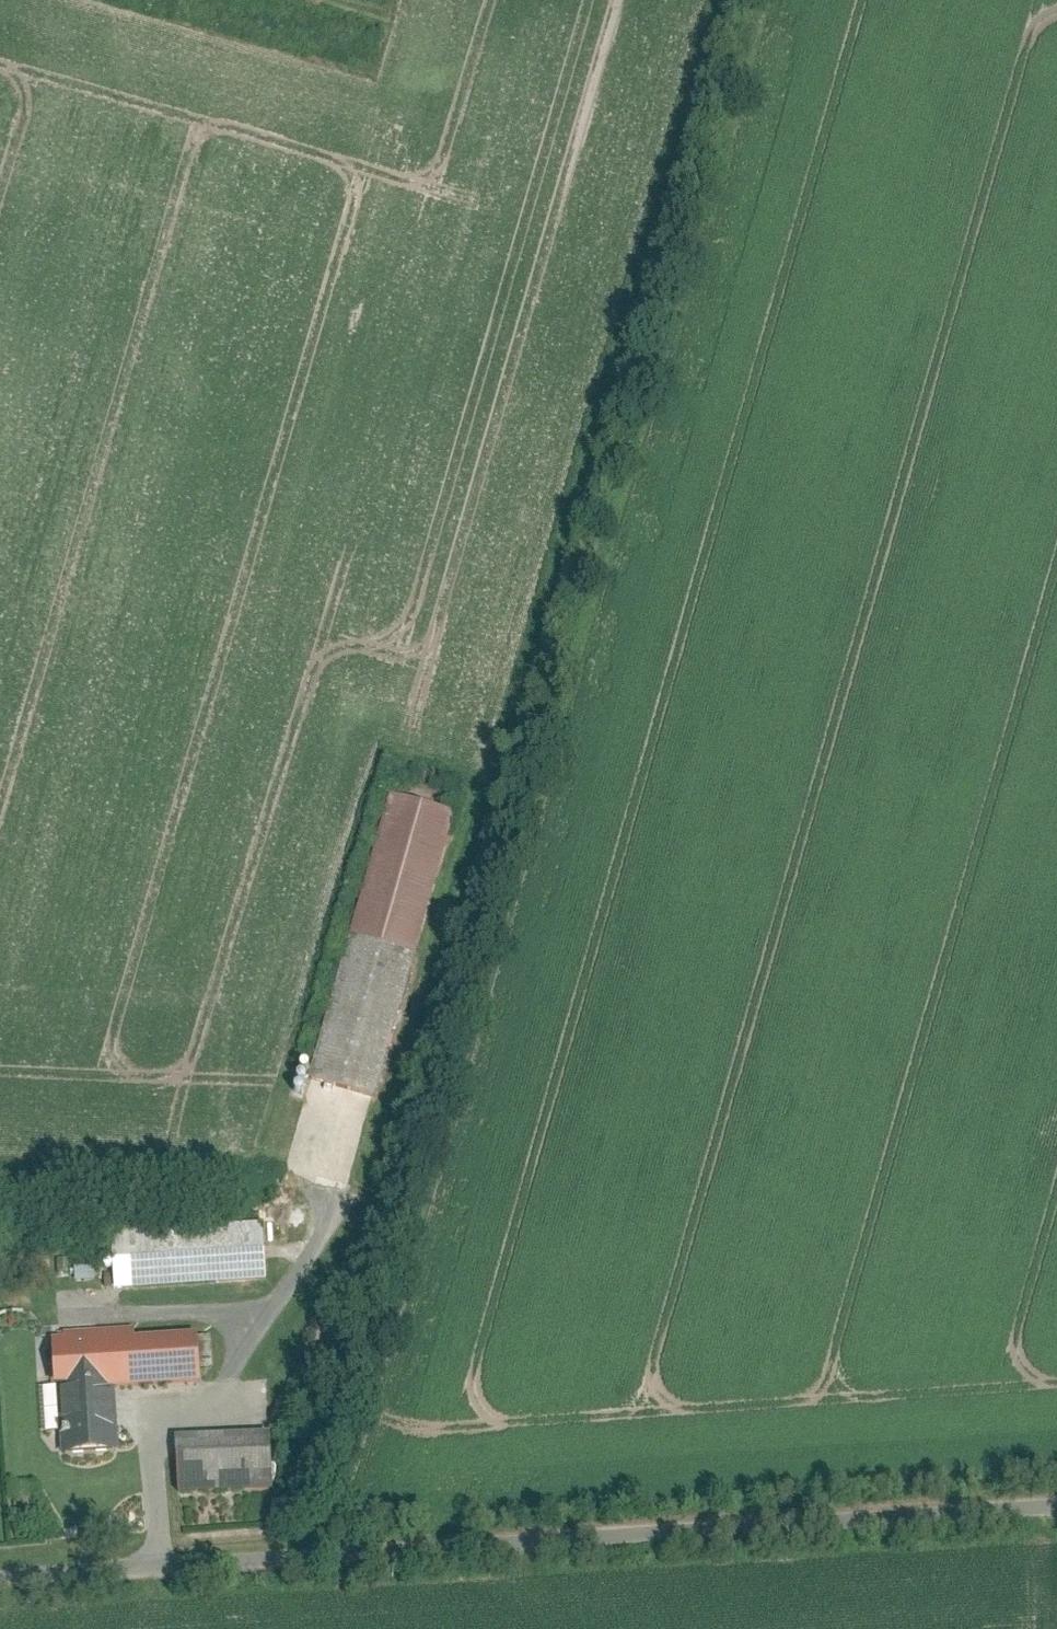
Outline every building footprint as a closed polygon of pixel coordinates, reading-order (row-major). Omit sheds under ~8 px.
[(453,812),(394,796),(355,936),(415,952),(453,812)] [(415,952),(355,936),(315,1080),(375,1096),(415,952)] [(264,1220),(112,1227),(115,1288),(267,1281),(264,1220)] [(43,1334),(46,1385),(57,1384),(113,1381),(196,1377),(194,1334),(133,1337),(132,1329),(43,1334)] [(113,1381),(57,1384),(60,1453),(116,1450),(113,1381)] [(269,1432),(173,1436),(176,1495),(272,1491),(269,1432)]
